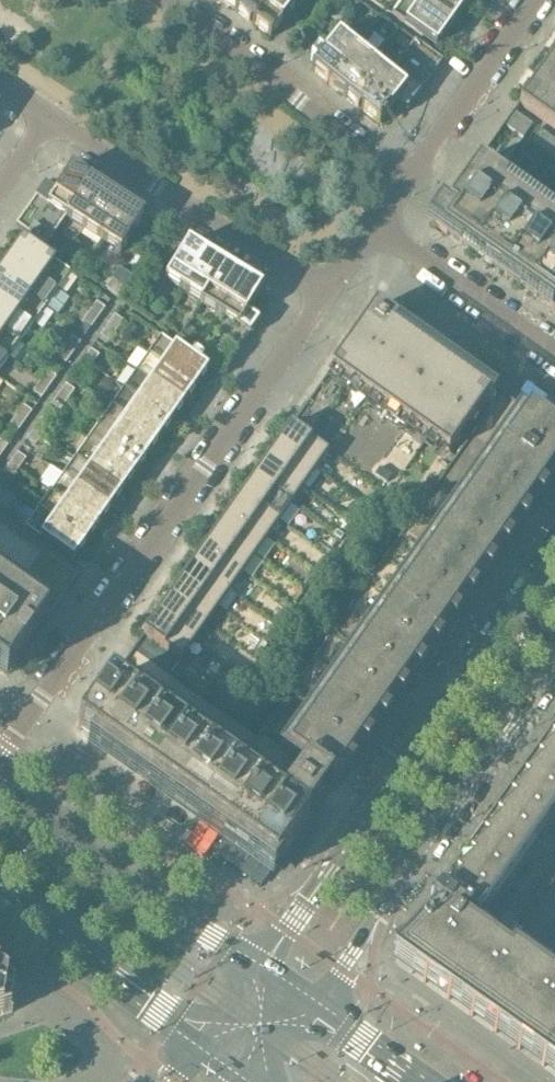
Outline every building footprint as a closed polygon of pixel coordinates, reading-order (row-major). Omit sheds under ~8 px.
[(219,0),(221,1),(219,3),(218,4),(222,5),(228,7),(232,10),(234,11),(236,13),(245,0),(219,0)] [(272,0),(245,0),(236,13),(237,14),(239,15),(242,17),(243,19),(245,22),(247,25),(248,27),(249,26),(250,24),(252,26),(272,0)] [(297,4),(291,0),(272,0),(252,26),(254,27),(254,26),(267,36),(267,37),(270,39),(272,37),(271,37),(297,4)] [(406,0),(404,0),(392,17),(436,48),(448,30),(406,0)] [(443,0),(406,0),(448,30),(461,12),(443,0)] [(461,12),(469,0),(443,0),(461,12)] [(328,85),(356,51),(338,37),(312,69),(310,71),(314,73),(327,83),(326,84),(328,85)] [(443,62),(414,41),(405,55),(433,75),(443,62)] [(344,98),(372,64),(356,51),(328,85),(330,87),(328,88),(328,89),(331,90),(335,92),(337,92),(340,94),(343,97),(344,98)] [(554,56),(547,66),(554,72),(554,54),(554,56)] [(433,75),(405,55),(396,67),(424,87),(433,75)] [(388,77),(372,64),(344,98),(346,100),(346,99),(348,100),(350,103),(353,106),(354,108),(356,111),(356,113),(358,112),(357,112),(359,110),(361,111),(388,77)] [(547,66),(536,81),(533,79),(530,83),(554,101),(554,72),(547,66)] [(424,87),(396,67),(388,77),(405,90),(403,92),(415,100),(424,87)] [(405,90),(388,77),(361,111),(362,113),(362,112),(375,123),(378,126),(380,124),(379,124),(395,104),(407,112),(415,100),(403,92),(405,90)] [(530,83),(527,88),(530,90),(518,106),(554,132),(554,101),(530,83)] [(532,126),(513,113),(504,126),(523,140),(532,126)] [(538,130),(528,144),(554,163),(554,142),(538,130)] [(447,207),(440,202),(426,222),(551,309),(554,303),(554,216),(479,162),(447,207)] [(66,219),(90,182),(88,181),(74,172),(75,172),(71,170),(70,172),(56,193),(45,185),(35,199),(64,220),(65,219),(66,219)] [(84,231),(108,194),(106,192),(106,193),(103,191),(100,188),(97,185),(96,184),(94,180),(93,181),(93,182),(92,183),(90,182),(66,219),(84,231)] [(101,242),(125,205),(123,204),(125,202),(125,201),(121,200),(118,199),(114,198),(109,195),(108,194),(84,231),(101,242)] [(64,220),(35,199),(25,213),(55,234),(64,220)] [(120,254),(143,219),(144,217),(141,215),(140,215),(127,206),(125,205),(101,242),(120,254)] [(55,234),(25,213),(15,226),(45,247),(55,234)] [(22,240),(10,257),(57,290),(69,273),(22,240)] [(184,294),(207,257),(205,256),(191,247),(187,245),(186,247),(164,283),(184,294)] [(201,305),(225,268),(223,267),(219,265),(217,262),(214,260),(213,258),(211,255),(210,256),(209,258),(207,257),(184,294),(201,305)] [(0,270),(0,276),(45,308),(57,290),(10,257),(0,270)] [(220,317),(242,279),(241,277),(242,276),(242,274),(241,274),(237,273),(231,272),(226,269),(225,268),(201,305),(220,317)] [(33,325),(45,308),(0,276),(0,302),(33,325)] [(112,279),(105,289),(120,300),(127,290),(112,279)] [(247,314),(260,292),(261,293),(262,291),(258,288),(258,289),(244,280),(242,279),(220,317),(238,327),(239,326),(250,334),(259,322),(247,314)] [(20,343),(33,325),(0,302),(0,328),(20,343)] [(96,303),(89,314),(97,320),(105,310),(96,303)] [(375,309),(330,373),(448,456),(493,392),(375,309)] [(97,320),(89,314),(81,324),(90,330),(97,320)] [(123,322),(114,316),(107,327),(116,333),(123,322)] [(238,327),(220,317),(212,327),(241,347),(250,334),(239,326),(238,327)] [(116,333),(107,327),(100,337),(108,343),(116,333)] [(241,347),(212,327),(203,340),(231,360),(241,347)] [(8,360),(20,343),(0,328),(0,354),(8,360)] [(208,371),(160,337),(148,355),(196,388),(208,371)] [(72,338),(64,348),(73,354),(80,344),(72,338)] [(231,360),(203,340),(194,352),(223,373),(231,360)] [(73,354),(64,348),(57,358),(66,365),(73,354)] [(90,351),(83,361),(91,367),(99,357),(90,351)] [(8,360),(0,354),(0,372),(8,360)] [(196,388),(148,355),(136,372),(183,406),(196,388)] [(91,367),(83,361),(75,371),(84,378),(91,367)] [(47,372),(40,383),(48,389),(56,379),(47,372)] [(183,406),(136,372),(123,389),(171,423),(183,406)] [(48,389),(40,383),(32,393),(41,399),(48,389)] [(65,385),(58,396),(67,402),(74,392),(65,385)] [(171,423),(123,389),(111,407),(159,440),(171,423)] [(67,402),(58,396),(51,406),(59,412),(67,402)] [(129,658),(78,729),(93,740),(87,747),(272,878),(282,864),(279,862),(554,471),(554,436),(500,397),(254,746),(129,658)] [(23,407),(16,417),(24,423),(32,413),(23,407)] [(159,440),(111,407),(99,424),(146,458),(159,440)] [(24,423),(16,417),(8,427),(17,434),(24,423)] [(41,420),(34,430),(43,436),(50,426),(41,420)] [(146,458),(99,424),(87,442),(134,475),(146,458)] [(43,436),(34,430),(27,441),(35,447),(43,436)] [(328,456),(290,430),(283,439),(280,437),(274,446),(277,448),(315,474),(328,456)] [(134,475),(87,442),(74,459),(122,493),(134,475)] [(315,474),(277,448),(271,456),(268,455),(262,463),(265,465),(303,492),(315,474)] [(17,454),(10,464),(18,471),(26,460),(17,454)] [(122,493),(74,459),(62,476),(110,510),(122,493)] [(18,471),(10,464),(2,475),(11,481),(18,471)] [(303,492),(265,465),(259,474),(256,472),(250,480),(253,482),(290,509),(303,492)] [(379,473),(374,480),(386,489),(391,482),(379,473)] [(110,510),(62,476),(50,494),(97,527),(110,510)] [(290,509),(253,482),(247,491),(244,489),(238,497),(241,499),(278,526),(290,509)] [(407,493),(398,506),(415,517),(423,505),(407,493)] [(97,527),(50,494),(37,511),(85,545),(97,527)] [(278,526),(241,499),(235,508),(232,506),(226,514),(229,516),(266,543),(278,526)] [(85,545),(37,511),(25,529),(73,562),(85,545)] [(266,543),(229,516),(223,525),(220,523),(214,532),(217,534),(254,560),(266,543)] [(6,602),(10,596),(43,619),(62,593),(63,593),(64,594),(65,594),(66,594),(66,593),(67,593),(68,592),(79,576),(67,568),(0,521),(0,597),(6,602)] [(254,560),(217,534),(210,543),(207,541),(201,549),(204,551),(242,578),(254,560)] [(242,578),(204,551),(198,559),(196,557),(189,566),(192,569),(229,595),(242,578)] [(229,595),(192,569),(186,577),(183,575),(177,584),(180,586),(217,612),(229,595)] [(217,612),(180,586),(174,594),(171,592),(165,601),(168,603),(205,629),(217,612)] [(6,678),(17,663),(18,663),(47,622),(43,619),(10,596),(6,602),(0,597),(0,673),(6,678)] [(205,629),(168,603),(162,612),(159,610),(153,618),(156,620),(193,647),(205,629)] [(193,647),(156,620),(149,629),(147,627),(141,635),(143,637),(143,638),(180,665),(193,647)] [(270,626),(264,634),(271,640),(277,632),(270,626)] [(425,920),(429,922),(398,956),(393,962),(422,983),(446,1000),(448,1001),(469,1016),(472,1018),(493,1033),(495,1035),(517,1050),(528,1057),(536,1063),(543,1068),(554,1077),(554,736),(425,920)] [(12,1014),(15,992),(0,981),(0,1017),(12,1014)]
